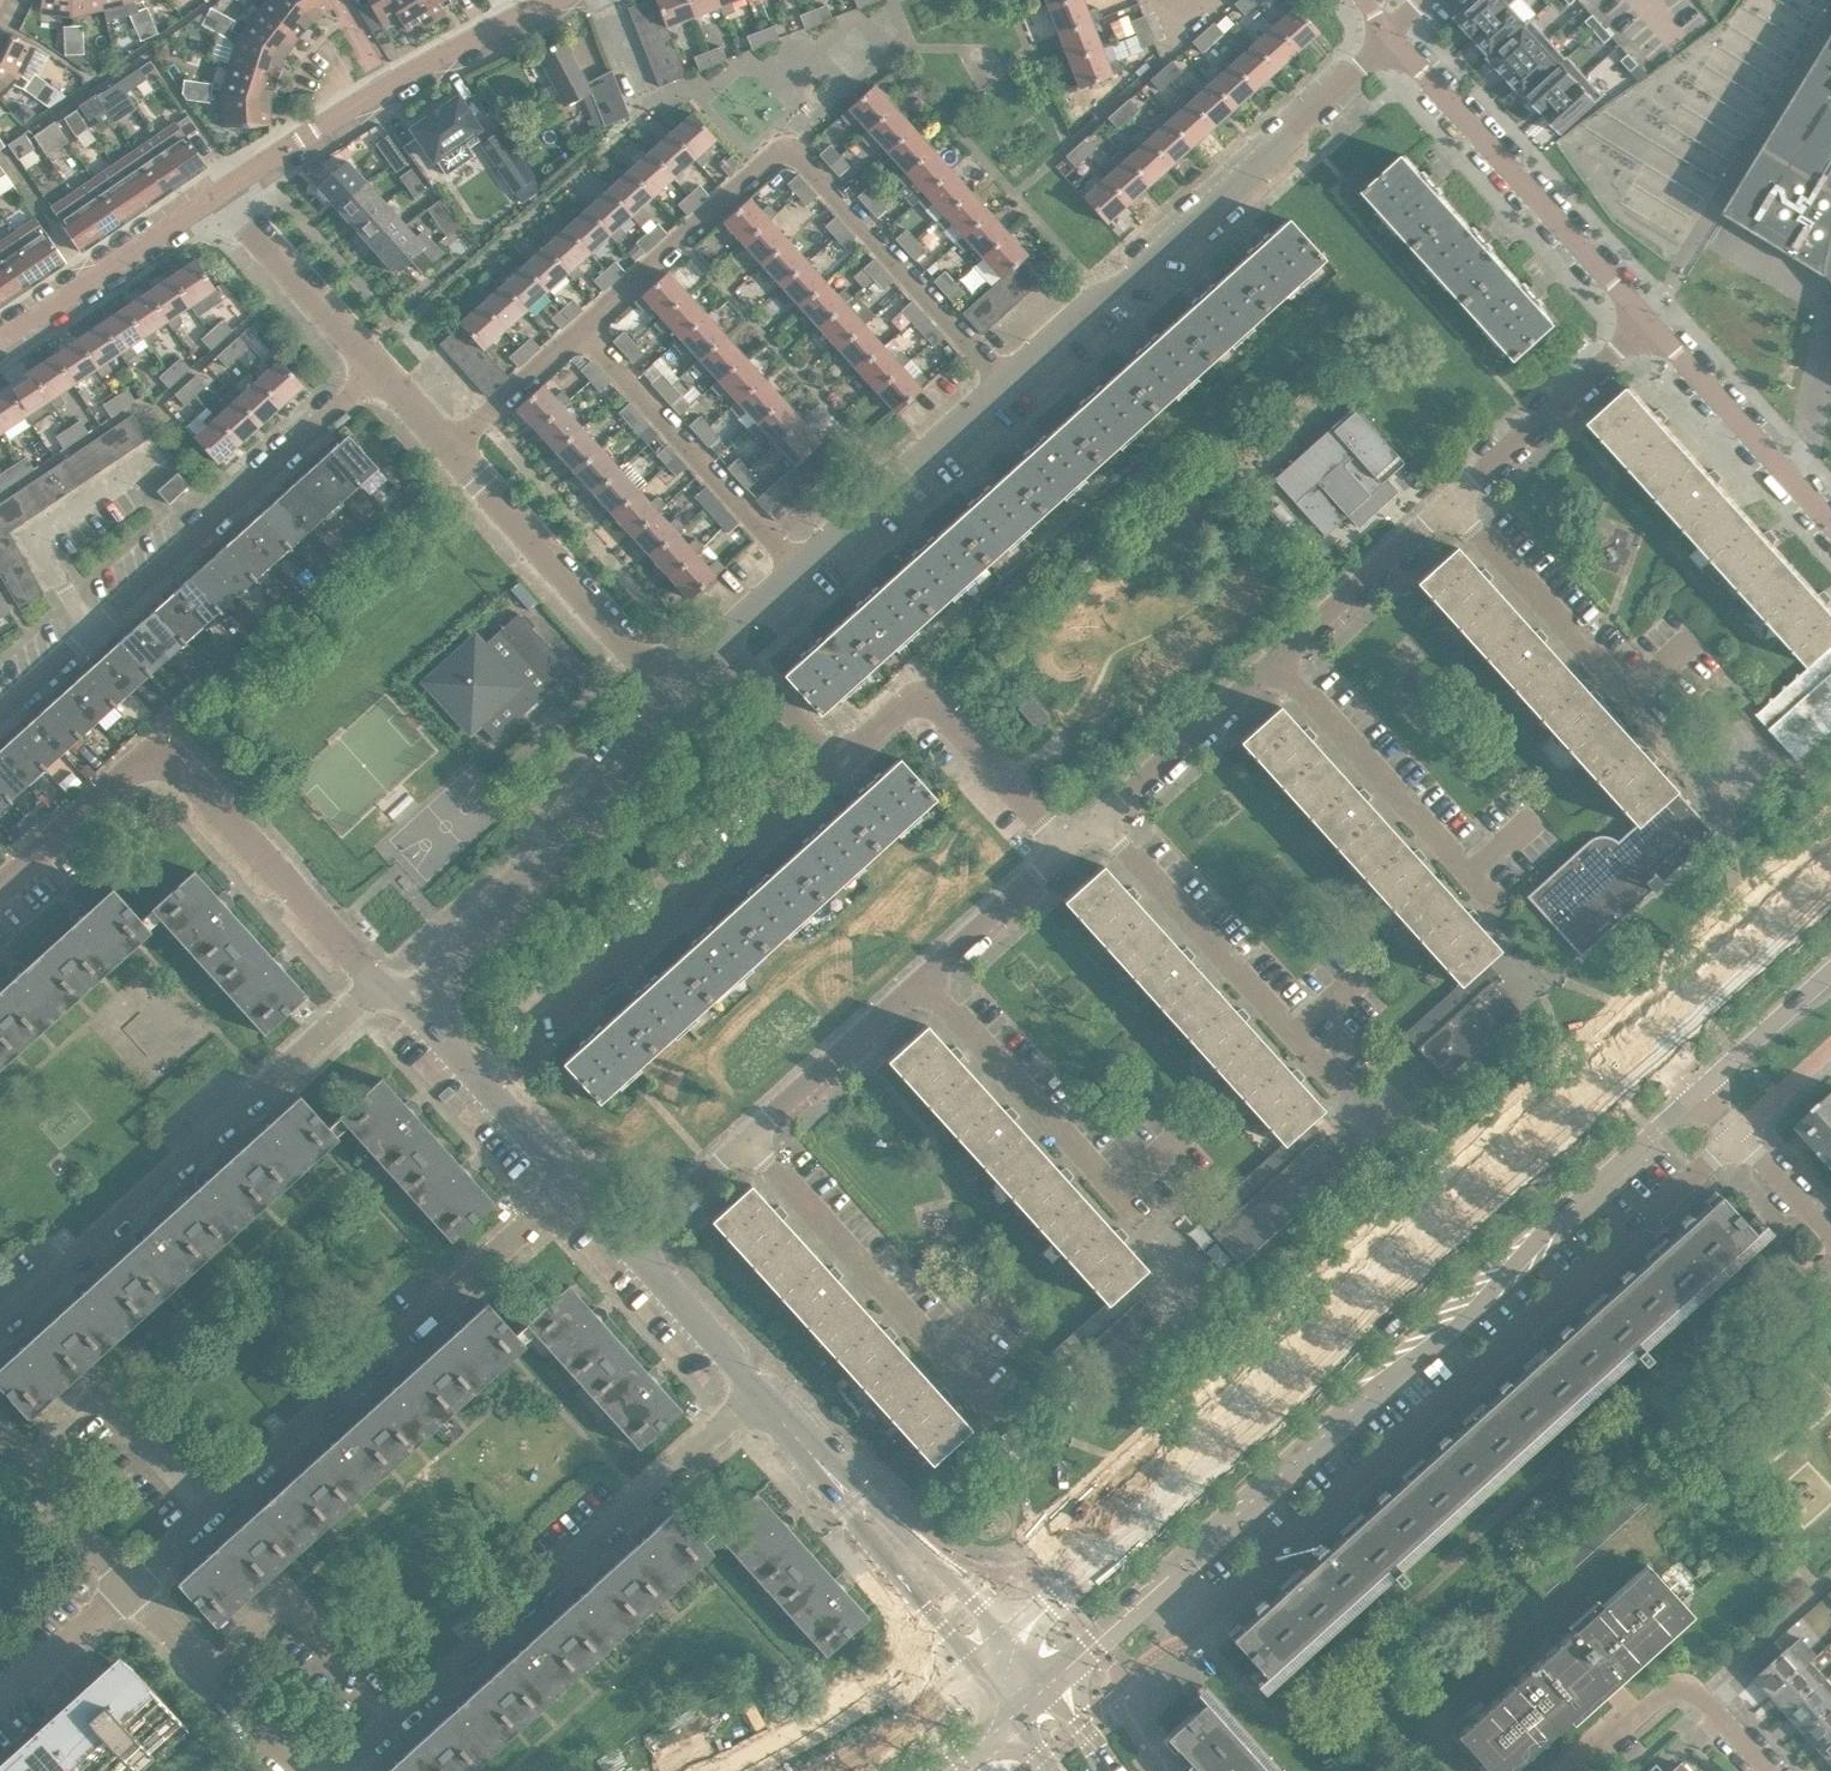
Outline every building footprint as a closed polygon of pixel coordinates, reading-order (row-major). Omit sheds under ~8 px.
[(72,15),(71,0),(40,0),(39,11),(72,15)] [(72,15),(102,8),(101,0),(71,0),(72,15)] [(102,8),(105,19),(128,14),(128,13),(137,9),(133,0),(101,0),(102,8)] [(296,38),(297,37),(295,35),(297,33),(300,29),(304,28),(311,19),(293,0),(265,0),(258,8),(296,38)] [(330,8),(331,7),(327,0),(293,0),(311,19),(320,13),(321,10),(328,5),(330,8)] [(374,12),(383,25),(398,16),(405,28),(421,19),(424,24),(433,19),(422,0),(367,0),(374,12)] [(433,19),(442,13),(439,8),(452,0),(422,0),(433,19)] [(659,9),(655,0),(643,0),(627,6),(632,20),(659,9)] [(664,22),(665,26),(666,25),(692,15),(686,0),(655,0),(659,9),(664,22)] [(692,15),(719,5),(717,0),(686,0),(692,15)] [(730,0),(717,0),(719,5),(723,15),(734,10),(730,0)] [(1058,33),(1090,21),(1100,17),(1095,5),(1085,10),(1082,0),(1065,0),(1048,7),(1058,33)] [(1243,14),(1254,4),(1250,0),(1236,0),(1233,3),(1243,14)] [(1273,25),(1296,50),(1317,30),(1295,5),(1294,5),(1289,0),(1284,0),(1278,5),(1285,14),(1273,25)] [(1473,37),(1513,0),(1473,0),(1455,17),(1473,37)] [(1489,55),(1488,57),(1531,19),(1530,18),(1525,22),(1509,5),(1515,0),(1513,0),(1473,37),(1489,55)] [(818,22),(830,17),(831,17),(826,3),(812,9),(818,22)] [(134,26),(152,19),(146,5),(137,9),(128,13),(128,14),(134,26)] [(213,30),(222,13),(209,6),(200,23),(213,30)] [(296,38),(258,8),(239,33),(282,56),(289,47),(289,43),(294,36),(296,38)] [(637,33),(664,22),(659,9),(632,20),(637,33)] [(804,28),(818,22),(812,9),(799,14),(804,28)] [(229,63),(275,78),(276,77),(273,76),(274,74),(276,68),(279,67),(282,56),(239,33),(231,28),(235,20),(222,13),(213,30),(226,37),(235,44),(229,63)] [(1233,23),(1224,13),(1214,22),(1223,32),(1233,23)] [(1130,20),(1136,33),(1149,28),(1144,14),(1130,20)] [(1585,20),(1594,31),(1602,24),(1592,14),(1585,20)] [(139,40),(157,32),(152,19),(134,26),(139,40)] [(1548,38),(1531,19),(1488,57),(1506,76),(1548,38)] [(1069,60),(1100,47),(1110,43),(1106,32),(1096,36),(1090,21),(1058,33),(1069,60)] [(1213,21),(1202,31),(1212,42),(1223,32),(1214,22),(1213,21)] [(666,25),(665,26),(664,22),(637,33),(643,46),(669,35),(666,25)] [(63,39),(82,38),(81,24),(62,25),(63,39)] [(773,24),(759,29),(765,43),(778,38),(773,24)] [(1611,35),(1602,24),(1594,31),(1604,42),(1611,35)] [(1275,69),(1296,50),(1273,25),(1252,44),(1275,69)] [(20,74),(34,45),(20,38),(21,38),(12,33),(11,34),(0,28),(0,60),(20,74)] [(1141,47),(1155,41),(1149,28),(1136,33),(1141,47)] [(765,43),(759,29),(746,35),(751,48),(765,43)] [(1191,41),(1201,52),(1212,42),(1202,31),(1191,41)] [(675,48),(669,35),(643,46),(648,59),(675,48)] [(1724,212),(1826,274),(1826,273),(1830,279),(1830,36),(1724,212)] [(64,54),(83,53),(82,38),(63,39),(64,54)] [(1506,76),(1523,96),(1567,56),(1567,55),(1565,56),(1548,38),(1506,76)] [(586,82),(563,39),(537,52),(560,96),(586,82)] [(1252,44),(1231,63),(1254,88),(1275,69),(1252,44)] [(720,45),(707,50),(712,64),(725,59),(720,45)] [(1106,63),(1100,47),(1069,60),(1079,87),(1111,74),(1121,70),(1116,59),(1106,63)] [(648,59),(653,72),(680,61),(675,48),(648,59)] [(712,64),(707,50),(693,56),(698,69),(712,64)] [(1628,53),(1620,60),(1629,69),(1630,70),(1637,64),(1628,53)] [(1214,63),(1222,71),(1210,82),(1232,107),(1254,88),(1231,63),(1223,55),(1214,63)] [(1526,95),(1543,113),(1585,75),(1567,56),(1523,96),(1524,96),(1526,95)] [(216,60),(205,57),(203,64),(214,67),(216,60)] [(1171,59),(1160,69),(1170,80),(1180,70),(1171,59)] [(20,74),(0,60),(0,93),(11,83),(22,87),(28,80),(20,74)] [(1621,76),(1629,69),(1620,60),(1613,67),(1621,76)] [(685,75),(680,61),(653,72),(658,85),(685,75)] [(270,85),(273,78),(275,78),(229,63),(220,93),(268,99),(272,89),(270,85)] [(125,91),(145,78),(138,67),(118,81),(125,91)] [(606,123),(628,115),(611,69),(588,78),(606,123)] [(1149,79),(1159,90),(1170,80),(1160,69),(1149,79)] [(34,72),(28,80),(22,87),(34,96),(45,80),(34,72)] [(1561,133),(1603,95),(1585,75),(1543,113),(1561,133)] [(195,100),(197,80),(183,78),(181,92),(185,99),(195,100)] [(46,105),(57,89),(45,80),(34,96),(46,105)] [(209,102),(212,82),(197,80),(195,100),(209,102)] [(109,102),(125,91),(118,81),(102,92),(109,102)] [(1210,82),(1189,101),(1211,126),(1232,107),(1210,82)] [(867,129),(892,106),(873,84),(848,107),(848,108),(840,115),(848,124),(856,117),(867,129)] [(88,117),(93,113),(99,122),(110,115),(104,106),(96,93),(79,104),(88,117)] [(220,93),(221,126),(237,125),(237,126),(247,125),(269,124),(269,122),(267,122),(266,114),(269,111),(268,99),(220,93)] [(1172,101),(1179,109),(1167,120),(1190,145),(1211,126),(1189,101),(1181,93),(1172,101)] [(457,96),(440,108),(439,107),(438,108),(438,109),(430,114),(428,115),(411,127),(433,159),(478,128),(457,96)] [(1128,97),(1118,107),(1127,118),(1138,108),(1128,97)] [(911,127),(892,106),(867,129),(859,136),(867,145),(875,138),(886,150),(911,127)] [(1107,117),(1117,128),(1127,118),(1118,107),(1107,117)] [(87,127),(75,110),(64,117),(75,135),(87,127)] [(692,112),(670,132),(693,157),(700,165),(709,157),(702,149),(715,137),(692,112)] [(1158,128),(1146,139),(1169,164),(1190,145),(1167,120),(1160,112),(1151,120),(1158,128)] [(175,121),(154,135),(185,180),(206,166),(175,121)] [(498,126),(478,140),(519,200),(539,186),(498,126)] [(930,148),(911,127),(886,150),(905,171),(930,148)] [(54,140),(46,129),(35,137),(43,148),(47,154),(58,146),(54,140)] [(1130,139),(1137,147),(1125,158),(1148,183),(1169,164),(1146,139),(1139,131),(1130,139)] [(17,158),(34,147),(23,132),(7,144),(17,158)] [(672,176),(693,157),(670,132),(649,151),(672,176)] [(407,162),(387,134),(375,143),(395,171),(407,162)] [(514,145),(522,158),(538,147),(529,134),(514,145)] [(164,194),(185,180),(154,135),(134,149),(164,194)] [(1086,135),(1075,145),(1085,156),(1096,146),(1086,135)] [(829,144),(818,153),(828,164),(839,154),(829,144)] [(1065,155),(1074,166),(1085,156),(1075,145),(1065,155)] [(905,171),(897,178),(903,185),(898,190),(912,205),(917,200),(916,199),(950,169),(930,148),(905,171)] [(113,163),(143,208),(164,194),(134,149),(113,163)] [(1116,166),(1104,177),(1127,202),(1148,183),(1125,158),(1118,150),(1109,158),(1116,166)] [(651,195),(672,176),(649,151),(628,170),(651,195)] [(849,165),(839,154),(828,164),(838,175),(849,165)] [(1400,230),(1415,247),(1456,211),(1440,193),(1438,194),(1433,189),(1437,186),(1436,186),(1441,182),(1433,172),(1432,172),(1428,176),(1426,178),(1404,154),(1364,190),(1391,220),(1394,218),(1403,227),(1400,230)] [(719,165),(729,176),(740,166),(731,155),(719,165)] [(316,185),(336,207),(365,181),(345,159),(316,185)] [(122,222),(143,208),(113,163),(92,177),(122,222)] [(406,186),(418,177),(410,167),(399,176),(406,186)] [(932,201),(943,213),(969,190),(950,169),(916,199),(917,200),(924,208),(932,201)] [(1339,187),(1341,190),(1351,201),(1371,182),(1359,169),(1339,187)] [(646,214),(639,206),(651,195),(628,170),(607,189),(630,214),(637,222),(646,214)] [(786,183),(796,193),(807,184),(797,173),(786,183)] [(122,222),(92,177),(71,192),(102,236),(122,222)] [(425,188),(418,177),(406,186),(414,196),(425,188)] [(1082,196),(1105,222),(1127,202),(1104,177),(1082,196)] [(384,203),(365,181),(336,207),(356,229),(384,203)] [(698,184),(688,194),(697,204),(708,195),(698,184)] [(806,204),(816,194),(807,184),(796,193),(806,204)] [(867,186),(856,195),(866,206),(877,196),(867,186)] [(618,225),(630,214),(607,189),(586,208),(609,233),(616,241),(625,233),(618,225)] [(943,230),(951,222),(962,234),(988,212),(969,190),(943,213),(935,221),(943,230)] [(81,250),(102,236),(71,192),(50,206),(81,250)] [(677,203),(687,214),(697,204),(688,194),(677,203)] [(887,207),(877,196),(866,206),(876,217),(887,207)] [(742,242),(768,219),(776,212),(768,203),(759,210),(748,197),(723,220),(742,242)] [(426,208),(446,235),(460,225),(440,198),(426,208)] [(404,224),(384,203),(356,229),(375,250),(404,224)] [(586,208),(565,227),(588,252),(609,233),(586,208)] [(1471,228),(1456,211),(1415,247),(1431,265),(1434,262),(1443,272),(1440,274),(1466,303),(1506,266),(1485,243),(1487,242),(1487,241),(1491,237),(1483,227),(1478,232),(1478,231),(1475,234),(1470,229),(1471,228)] [(971,243),(981,255),(1007,233),(988,212),(962,234),(954,242),(962,251),(971,243)] [(824,225),(834,236),(845,226),(835,215),(824,225)] [(13,231),(44,276),(64,262),(34,217),(13,231)] [(1252,247),(1253,248),(1230,269),(1267,309),(1296,283),(1293,280),(1303,271),(1305,275),(1324,258),(1287,218),(1269,234),(1270,236),(1265,240),(1262,237),(1257,233),(1248,242),(1252,246),(1252,247)] [(779,231),(768,219),(742,242),(761,263),(787,240),(797,230),(789,222),(779,231)] [(656,222),(646,232),(655,242),(666,233),(656,222)] [(404,224),(375,250),(395,272),(410,258),(422,270),(441,252),(421,230),(414,235),(404,224)] [(844,246),(855,237),(845,226),(834,236),(844,246)] [(576,263),(588,252),(565,227),(544,246),(567,271),(574,279),(583,271),(576,263)] [(904,248),(915,239),(905,228),(894,238),(904,248)] [(13,231),(0,240),(0,256),(23,290),(44,276),(13,231)] [(635,241),(645,252),(655,242),(646,232),(635,241)] [(981,255),(1001,277),(1004,275),(1014,265),(1025,256),(1026,254),(1007,233),(981,255)] [(925,249),(915,239),(904,248),(914,259),(925,249)] [(808,247),(800,254),(787,240),(761,263),(780,284),(806,261),(814,254),(808,247)] [(523,265),(545,290),(567,271),(544,246),(523,265)] [(2,304),(23,290),(0,256),(0,301),(2,304)] [(1044,277),(1025,256),(1014,265),(1033,286),(1044,277)] [(862,267),(872,278),(883,268),(873,257),(862,267)] [(214,287),(195,259),(171,275),(190,303),(196,313),(206,307),(200,297),(214,287)] [(614,260),(603,270),(613,281),(624,271),(614,260)] [(825,282),(806,261),(780,284),(799,305),(825,282)] [(524,309),(545,290),(523,265),(501,284),(524,309)] [(1033,286),(1014,265),(1004,275),(1023,296),(1033,286)] [(1526,289),(1506,266),(1466,303),(1492,332),(1495,329),(1503,339),(1501,341),(1517,359),(1557,323),(1541,305),(1539,306),(1535,301),(1538,298),(1537,297),(1542,293),(1533,283),(1529,287),(1528,287),(1526,289)] [(882,289),(893,279),(883,268),(872,278),(882,289)] [(1238,335),(1267,309),(1230,269),(1208,289),(1206,287),(1206,288),(1202,283),(1192,292),(1196,297),(1199,300),(1193,305),(1192,304),(1175,319),(1211,359),(1229,344),(1226,341),(1235,332),(1238,335)] [(593,279),(603,290),(613,281),(603,270),(593,279)] [(943,270),(933,280),(942,291),(953,281),(943,270)] [(650,303),(661,315),(686,293),(666,271),(641,294),(642,294),(633,301),(642,310),(650,303)] [(176,313),(190,303),(171,275),(147,291),(166,319),(173,329),(183,322),(176,313)] [(1004,275),(1001,277),(993,284),(1012,305),(1023,296),(1004,275)] [(963,292),(953,281),(942,291),(952,301),(963,292)] [(846,289),(838,296),(825,282),(799,305),(818,326),(844,303),(852,296),(846,289)] [(480,303),(503,328),(524,309),(501,284),(480,303)] [(993,284),(982,293),(1002,315),(1012,305),(993,284)] [(153,328),(166,319),(147,291),(124,307),(143,335),(149,345),(159,338),(153,328)] [(686,293),(661,315),(653,323),(661,332),(669,324),(680,336),(705,314),(686,293)] [(982,293),(972,303),(991,324),(1002,315),(982,293)] [(572,298),(561,308),(571,319),(582,309),(572,298)] [(900,309),(910,320),(921,310),(911,299),(900,309)] [(469,334),(479,345),(482,348),(482,347),(503,328),(480,303),(459,322),(460,324),(469,334)] [(863,324),(844,303),(818,326),(837,347),(863,324)] [(981,334),(991,324),(972,303),(961,312),(981,334)] [(136,354),(129,344),(143,335),(124,307),(100,323),(119,351),(126,361),(136,354)] [(550,317),(560,328),(571,319),(561,308),(550,317)] [(920,331),(931,321),(921,310),(910,320),(920,331)] [(724,335),(705,314),(680,336),(699,358),(724,335)] [(211,328),(221,339),(231,329),(222,318),(211,328)] [(209,350),(213,355),(240,331),(246,337),(253,330),(243,319),(209,350)] [(1142,349),(1119,370),(1155,410),(1184,384),(1181,381),(1191,372),(1194,375),(1211,359),(1175,319),(1157,335),(1159,336),(1153,341),(1150,338),(1146,333),(1136,342),(1140,347),(1142,349)] [(105,360),(119,351),(100,323),(77,338),(95,367),(102,377),(112,370),(105,360)] [(439,343),(448,353),(469,334),(460,324),(439,343)] [(857,368),(882,345),(863,324),(837,347),(857,368)] [(933,346),(944,336),(934,325),(923,335),(933,346)] [(210,348),(221,339),(211,328),(200,337),(210,348)] [(612,340),(622,351),(633,341),(623,330),(612,340)] [(479,345),(469,334),(448,353),(458,364),(479,345)] [(237,335),(227,345),(237,356),(247,346),(237,335)] [(718,379),(743,356),(724,335),(699,358),(691,365),(699,374),(707,367),(718,379)] [(530,336),(519,346),(529,356),(540,347),(530,336)] [(53,354),(72,383),(95,367),(77,338),(53,354)] [(642,351),(633,341),(622,351),(631,361),(642,351)] [(226,366),(237,356),(227,345),(216,355),(226,366)] [(467,374),(488,355),(482,347),(482,348),(479,345),(458,364),(467,374)] [(857,368),(876,389),(901,366),(909,359),(901,350),(893,357),(882,345),(857,368)] [(508,355),(518,366),(529,356),(519,346),(508,355)] [(270,367),(257,378),(280,403),(302,384),(272,352),(263,360),(270,367)] [(48,398),(72,383),(53,354),(29,370),(48,398)] [(467,374),(476,385),(498,365),(488,355),(467,374)] [(169,366),(179,377),(189,367),(180,356),(169,366)] [(762,377),(743,356),(718,379),(710,386),(718,395),(726,388),(737,400),(762,377)] [(590,359),(580,369),(589,380),(600,370),(590,359)] [(507,376),(498,365),(476,385),(486,395),(507,376)] [(168,387),(179,377),(169,366),(158,376),(168,387)] [(912,379),(901,366),(876,389),(895,411),(920,388),(928,380),(920,371),(912,379)] [(6,386),(25,414),(48,398),(29,370),(6,386)] [(610,381),(600,370),(589,380),(599,390),(610,381)] [(1126,436),(1155,410),(1119,370),(1096,390),(1094,389),(1090,384),(1080,393),(1084,398),(1087,401),(1081,406),(1080,405),(1063,420),(1099,461),(1117,445),(1114,442),(1123,433),(1126,436)] [(650,382),(660,393),(671,383),(661,372),(650,382)] [(195,373),(185,383),(194,394),(205,384),(195,373)] [(756,421),(781,398),(762,377),(737,400),(729,407),(737,416),(745,409),(756,421)] [(257,378),(236,398),(259,423),(280,403),(257,378)] [(184,404),(194,394),(185,383),(174,393),(184,404)] [(669,403),(680,394),(671,383),(660,393),(669,403)] [(542,384),(516,406),(536,428),(561,405),(569,398),(561,389),(553,396),(542,384)] [(25,414),(6,386),(0,390),(0,428),(1,430),(25,414)] [(1591,421),(1646,483),(1686,447),(1666,425),(1670,420),(1662,412),(1657,415),(1630,386),(1591,421)] [(126,387),(114,395),(122,408),(134,400),(126,387)] [(238,442),(259,423),(236,398),(229,390),(220,398),(227,406),(215,417),(238,442)] [(122,408),(114,395),(102,404),(110,416),(122,408)] [(764,430),(775,442),(800,419),(781,398),(756,421),(748,428),(756,437),(764,430)] [(628,401),(618,411),(627,422),(638,412),(628,401)] [(580,426),(561,405),(536,428),(555,449),(580,426)] [(1352,405),(1296,457),(1272,478),(1324,534),(1346,514),(1356,525),(1395,489),(1386,478),(1404,462),(1396,453),(1352,405)] [(193,436),(217,461),(238,442),(215,417),(209,410),(200,418),(206,425),(193,436)] [(648,423),(638,412),(627,422),(637,433),(648,423)] [(132,413),(120,421),(136,445),(148,437),(132,413)] [(688,424),(698,435),(709,425),(699,414),(688,424)] [(79,419),(67,427),(75,439),(87,431),(79,419)] [(783,451),(794,463),(794,464),(797,461),(808,452),(818,442),(820,441),(800,419),(775,442),(767,449),(775,458),(783,451)] [(1082,476),(1099,461),(1063,420),(1045,436),(1047,437),(1041,442),(1038,439),(1034,435),(1024,443),(1028,448),(1030,450),(1007,471),(1043,511),(1072,485),(1069,482),(1079,473),(1082,476)] [(124,453),(136,445),(120,421),(108,429),(124,453)] [(718,436),(709,425),(698,435),(707,446),(718,436)] [(574,470),(599,447),(580,426),(555,449),(574,470)] [(63,447),(75,439),(67,427),(55,435),(63,447)] [(113,461),(124,453),(108,429),(96,437),(113,461)] [(339,441),(334,436),(324,445),(360,485),(361,484),(360,482),(377,466),(347,433),(339,441)] [(85,444),(101,468),(113,461),(96,437),(85,444)] [(837,463),(818,442),(808,452),(827,473),(837,463)] [(89,476),(101,468),(85,444),(73,452),(89,476)] [(667,444),(656,453),(665,464),(676,454),(667,444)] [(319,459),(311,466),(341,499),(358,484),(359,486),(360,485),(324,445),(314,454),(319,459)] [(618,469),(599,447),(574,470),(593,491),(618,469)] [(1646,483),(1701,543),(1740,507),(1720,485),(1723,480),(1716,472),(1711,475),(1686,447),(1646,483)] [(62,460),(78,484),(89,476),(73,452),(62,460)] [(827,473),(808,452),(797,461),(816,482),(827,473)] [(686,465),(676,454),(665,464),(675,475),(686,465)] [(25,455),(13,464),(21,476),(33,468),(25,455)] [(726,466),(736,477),(747,467),(737,457),(726,466)] [(66,492),(78,484),(62,460),(50,468),(66,492)] [(797,461),(794,464),(794,463),(786,470),(806,492),(816,482),(797,461)] [(304,473),(299,467),(289,476),(325,516),(326,516),(325,514),(341,499),(311,466),(304,473)] [(0,472),(0,480),(5,487),(17,479),(9,467),(0,472)] [(745,488),(756,478),(747,467),(736,477),(745,488)] [(38,476),(54,500),(66,492),(50,468),(38,476)] [(612,513),(637,490),(618,469),(593,491),(612,513)] [(776,480),(795,501),(806,492),(786,470),(776,480)] [(156,489),(168,503),(188,484),(176,471),(156,489)] [(1015,537),(1015,536),(1043,511),(1007,471),(984,491),(983,489),(982,490),(978,485),(968,494),(973,498),(972,499),(975,502),(970,507),(969,505),(951,521),(987,561),(1005,545),(1002,542),(1012,534),(1015,537)] [(43,508),(54,500),(38,476),(27,484),(43,508)] [(284,491),(276,497),(306,530),(323,515),(324,517),(325,516),(289,476),(279,485),(284,491)] [(776,480),(766,489),(785,510),(795,501),(776,480)] [(27,484),(15,491),(31,515),(43,508),(27,484)] [(705,486),(694,496),(703,506),(714,497),(705,486)] [(755,499),(774,520),(785,510),(766,489),(755,499)] [(648,502),(637,490),(612,513),(631,534),(656,511),(664,504),(656,494),(648,502)] [(15,491),(3,499),(19,523),(31,515),(15,491)] [(269,504),(264,499),(254,508),(291,548),(291,547),(290,545),(306,530),(276,497),(269,504)] [(724,507),(714,497),(703,506),(713,517),(724,507)] [(8,531),(19,523),(3,499),(0,501),(0,519),(8,531)] [(1292,517),(1279,502),(1271,509),(1285,524),(1292,517)] [(1701,543),(1756,603),(1795,568),(1774,544),(1777,539),(1770,531),(1765,534),(1740,507),(1701,543)] [(249,522),(241,529),(271,562),(288,547),(290,549),(291,548),(254,508),(244,517),(249,522)] [(675,516),(667,523),(656,511),(631,534),(650,555),(675,532),(683,525),(675,516)] [(717,521),(723,528),(726,532),(737,522),(727,511),(717,521)] [(970,577),(987,561),(951,521),(933,537),(935,538),(929,543),(926,540),(922,536),(912,545),(916,549),(918,551),(895,572),(931,612),(960,586),(957,583),(967,574),(970,577)] [(234,536),(229,530),(219,539),(256,580),(257,579),(255,577),(271,562),(241,529),(234,536)] [(15,543),(8,531),(0,535),(0,551),(15,543)] [(650,555),(669,576),(694,553),(702,546),(694,537),(686,544),(675,532),(650,555)] [(214,554),(206,561),(236,594),(253,579),(255,581),(256,580),(219,539),(209,549),(214,554)] [(15,543),(0,551),(0,567),(22,555),(15,543)] [(1415,581),(1470,642),(1510,606),(1486,581),(1490,576),(1483,568),(1478,571),(1454,545),(1415,581)] [(706,566),(694,553),(669,576),(689,598),(722,567),(714,558),(706,566)] [(22,555),(0,567),(0,575),(4,581),(29,567),(22,555)] [(199,567),(194,562),(184,571),(221,611),(222,610),(220,608),(236,594),(206,561),(199,567)] [(305,566),(295,575),(302,583),(313,574),(305,566)] [(4,581),(11,594),(36,579),(29,567),(4,581)] [(1827,603),(1830,599),(1830,598),(1824,590),(1819,594),(1795,568),(1756,603),(1811,664),(1811,665),(1830,647),(1830,607),(1827,603)] [(179,586),(172,592),(201,625),(218,610),(220,612),(221,611),(184,571),(174,580),(179,586)] [(903,638),(931,612),(895,572),(872,592),(871,590),(870,591),(866,586),(856,595),(861,599),(860,600),(863,603),(858,608),(856,606),(839,622),(876,662),(893,647),(890,644),(900,635),(903,638)] [(43,592),(36,579),(11,594),(18,606),(43,592)] [(164,599),(159,594),(149,603),(186,643),(187,642),(185,640),(201,625),(172,592),(164,599)] [(3,598),(0,599),(0,616),(10,610),(3,598)] [(144,617),(137,624),(166,657),(183,642),(185,644),(186,643),(149,603),(139,612),(144,617)] [(253,612),(262,621),(269,615),(261,606),(253,612)] [(1532,632),(1510,606),(1470,642),(1525,702),(1564,667),(1541,641),(1545,636),(1538,628),(1532,632)] [(478,640),(474,635),(424,681),(469,731),(478,722),(493,739),(570,670),(513,607),(478,640)] [(856,675),(858,678),(876,662),(839,622),(822,638),(823,639),(818,644),(815,641),(814,641),(810,637),(800,645),(805,650),(804,650),(806,652),(782,673),(819,713),(849,687),(846,684),(856,675)] [(129,631),(124,625),(114,634),(151,675),(152,674),(150,672),(166,657),(137,624),(129,631)] [(109,649),(102,655),(132,688),(148,673),(150,675),(151,675),(114,634),(104,643),(109,649)] [(1811,665),(1811,664),(1801,674),(1797,673),(1795,678),(1787,686),(1784,684),(1782,691),(1774,698),(1771,697),(1769,703),(1757,713),(1756,712),(1755,713),(1796,758),(1798,756),(1830,727),(1830,647),(1811,665)] [(94,662),(89,657),(79,666),(116,706),(117,705),(115,703),(132,688),(102,655),(94,662)] [(74,680),(67,687),(97,720),(113,705),(115,707),(116,706),(79,666),(69,675),(74,680)] [(1592,689),(1587,692),(1564,667),(1525,702),(1580,763),(1619,727),(1596,702),(1600,697),(1592,689)] [(59,694),(54,689),(44,698),(81,738),(82,737),(80,735),(97,720),(67,687),(59,694)] [(1035,728),(1048,716),(1030,695),(1017,707),(1035,728)] [(39,712),(32,719),(62,752),(78,737),(80,739),(81,738),(44,698),(34,707),(39,712)] [(1294,801),(1296,799),(1333,765),(1310,740),(1314,735),(1307,727),(1301,730),(1278,704),(1239,740),(1294,801)] [(19,720),(9,729),(46,769),(47,768),(45,766),(62,752),(32,719),(24,725),(19,720)] [(1642,753),(1619,727),(1580,763),(1635,824),(1674,789),(1663,776),(1651,762),(1654,757),(1647,749),(1642,753)] [(4,744),(0,748),(0,754),(27,783),(43,768),(45,770),(46,769),(9,729),(0,738),(0,739),(4,744)] [(11,801),(12,800),(10,798),(27,783),(0,754),(0,789),(11,801)] [(863,786),(865,788),(842,808),(878,848),(907,822),(904,819),(914,810),(917,814),(935,797),(899,757),(880,773),(882,775),(876,780),(873,776),(873,777),(868,772),(859,781),(863,786)] [(85,777),(93,770),(85,762),(78,769),(85,777)] [(1333,765),(1296,799),(1294,801),(1349,862),(1388,826),(1365,801),(1369,796),(1361,787),(1356,791),(1333,765)] [(67,793),(80,781),(70,771),(58,782),(67,793)] [(8,800),(10,802),(11,801),(0,789),(0,807),(8,800)] [(1674,789),(1635,824),(1626,832),(1617,840),(1613,838),(1610,836),(1608,835),(1603,834),(1599,835),(1595,835),(1592,837),(1589,839),(1586,840),(1526,895),(1580,954),(1714,833),(1674,789)] [(803,843),(786,859),(823,899),(840,883),(837,880),(847,871),(850,874),(878,848),(842,808),(819,829),(818,827),(817,827),(813,822),(803,831),(807,836),(810,839),(805,844),(803,843)] [(7,832),(15,840),(33,825),(24,816),(7,832)] [(1349,862),(1403,922),(1443,886),(1420,861),(1424,856),(1416,848),(1411,851),(1388,826),(1349,862)] [(751,887),(753,888),(730,909),(767,949),(796,923),(793,920),(803,911),(805,914),(823,899),(786,859),(769,874),(770,876),(765,880),(762,877),(757,873),(748,882),(752,886),(751,887)] [(1062,899),(1118,960),(1157,925),(1134,899),(1138,894),(1131,886),(1125,889),(1102,863),(1062,899)] [(182,938),(209,968),(207,969),(207,970),(250,931),(249,931),(247,933),(226,909),(228,907),(227,906),(225,908),(215,897),(217,895),(216,894),(214,896),(192,872),(194,870),(193,869),(151,908),(152,909),(141,919),(148,927),(161,915),(181,937),(179,939),(180,940),(182,938)] [(150,929),(148,927),(141,919),(112,886),(110,888),(112,890),(88,911),(87,909),(85,910),(87,912),(76,922),(75,920),(73,921),(75,923),(51,945),(50,943),(49,943),(88,985),(86,983),(116,956),(118,958),(119,957),(117,955),(147,928),(149,930),(150,929)] [(1459,983),(1484,960),(1498,948),(1474,922),(1478,917),(1471,909),(1466,912),(1443,886),(1403,922),(1458,983),(1459,983)] [(738,975),(767,949),(730,909),(707,930),(706,928),(705,928),(701,924),(691,933),(695,937),(698,941),(693,946),(692,944),(674,960),(711,1000),(728,984),(725,981),(735,972),(738,975)] [(1180,950),(1157,925),(1118,960),(1172,1021),(1212,985),(1189,960),(1193,955),(1185,947),(1180,950)] [(250,932),(250,931),(207,970),(208,970),(210,968),(237,998),(234,1000),(235,1001),(238,999),(265,1029),(262,1031),(263,1032),(306,994),(305,993),(303,995),(281,971),(283,969),(282,968),(281,969),(271,958),(273,957),(272,956),(269,958),(248,934),(250,932)] [(87,986),(88,985),(49,943),(48,944),(50,946),(27,967),(25,965),(23,966),(25,968),(14,978),(13,976),(12,977),(13,979),(0,991),(0,1013),(26,1041),(27,1040),(25,1038),(55,1012),(57,1014),(58,1013),(56,1011),(85,984),(87,986)] [(691,1012),(693,1015),(711,1000),(674,960),(657,975),(658,977),(653,982),(650,978),(650,979),(646,974),(636,983),(640,987),(639,988),(641,990),(618,1010),(655,1050),(684,1024),(681,1021),(691,1012)] [(1497,975),(1484,960),(1459,983),(1458,983),(1449,992),(1405,1032),(1404,1031),(1403,1032),(1444,1077),(1445,1076),(1502,1024),(1503,1024),(1518,1010),(1492,980),(1497,975)] [(1172,1021),(1227,1081),(1267,1046),(1244,1020),(1247,1015),(1240,1007),(1235,1010),(1212,985),(1172,1021)] [(626,1076),(655,1050),(618,1010),(596,1031),(594,1029),(590,1025),(580,1034),(584,1038),(587,1041),(581,1046),(580,1045),(562,1061),(586,1088),(598,1101),(617,1085),(614,1082),(624,1073),(626,1076)] [(26,1041),(0,1013),(0,1061),(24,1039),(26,1041)] [(941,1120),(979,1086),(981,1084),(958,1059),(962,1054),(954,1046),(949,1049),(925,1023),(886,1059),(941,1120)] [(1227,1081),(1282,1142),(1282,1143),(1302,1125),(1322,1107),(1298,1081),(1302,1076),(1295,1068),(1290,1071),(1267,1046),(1227,1081)] [(550,1069),(576,1098),(586,1088),(562,1061),(560,1059),(550,1069)] [(394,1177),(437,1139),(437,1138),(434,1140),(413,1116),(415,1115),(414,1113),(412,1115),(402,1104),(404,1103),(403,1101),(401,1103),(380,1079),(382,1078),(381,1076),(338,1115),(339,1116),(328,1126),(335,1134),(348,1122),(368,1144),(366,1146),(367,1147),(369,1145),(396,1175),(394,1177)] [(1004,1110),(981,1084),(979,1086),(941,1120),(996,1180),(1036,1145),(1013,1119),(1017,1114),(1009,1106),(1004,1110)] [(1830,1160),(1830,1091),(1822,1098),(1814,1105),(1815,1105),(1797,1122),(1820,1148),(1816,1151),(1824,1160),(1828,1157),(1830,1160)] [(337,1136),(335,1134),(328,1126),(299,1093),(298,1094),(299,1096),(276,1118),(274,1116),(273,1117),(274,1119),(263,1129),(262,1127),(261,1128),(263,1130),(239,1151),(237,1149),(275,1192),(276,1192),(274,1189),(304,1163),(305,1165),(307,1164),(305,1162),(334,1135),(336,1137),(337,1136)] [(1342,1169),(1302,1125),(1282,1143),(1282,1142),(1199,1217),(1198,1216),(1197,1217),(1239,1263),(1240,1262),(1239,1261),(1326,1183),(1327,1183),(1342,1169)] [(437,1139),(394,1177),(395,1178),(397,1176),(424,1205),(422,1207),(422,1208),(425,1206),(452,1236),(450,1238),(451,1240),(493,1201),(492,1200),(490,1202),(469,1178),(471,1176),(470,1175),(468,1177),(458,1166),(460,1164),(459,1163),(457,1165),(435,1141),(437,1139)] [(1059,1170),(1057,1168),(1036,1145),(996,1180),(1051,1241),(1090,1205),(1068,1180),(1071,1175),(1064,1167),(1059,1170)] [(176,1204),(175,1205),(214,1248),(214,1247),(212,1245),(242,1218),(244,1221),(245,1220),(243,1217),(273,1190),(275,1193),(275,1192),(237,1149),(236,1150),(238,1152),(215,1173),(213,1171),(212,1172),(213,1174),(203,1184),(201,1182),(200,1183),(202,1185),(178,1207),(176,1204)] [(710,1218),(765,1279),(805,1244),(782,1218),(786,1213),(778,1205),(773,1209),(749,1182),(710,1218)] [(1683,1226),(1657,1249),(1698,1294),(1769,1229),(1754,1213),(1744,1221),(1719,1193),(1693,1217),(1689,1213),(1688,1213),(1685,1210),(1676,1218),(1680,1221),(1679,1222),(1683,1226)] [(116,1263),(114,1260),(114,1261),(152,1304),(152,1303),(151,1301),(180,1274),(182,1276),(183,1275),(181,1273),(211,1246),(213,1248),(214,1248),(175,1205),(175,1206),(177,1208),(153,1229),(151,1227),(150,1228),(151,1230),(141,1240),(139,1238),(138,1239),(140,1241),(116,1263)] [(1051,1241),(1106,1301),(1106,1302),(1126,1284),(1146,1266),(1122,1240),(1126,1235),(1119,1227),(1113,1230),(1090,1205),(1051,1241)] [(828,1269),(805,1244),(765,1279),(820,1340),(860,1304),(837,1279),(841,1274),(833,1266),(828,1269)] [(1641,1346),(1698,1294),(1657,1249),(1632,1272),(1628,1268),(1627,1269),(1624,1265),(1616,1273),(1619,1276),(1618,1277),(1622,1281),(1597,1304),(1646,1359),(1650,1356),(1641,1346)] [(52,1317),(90,1360),(91,1359),(89,1357),(119,1330),(121,1332),(122,1331),(120,1329),(149,1302),(151,1304),(152,1304),(114,1261),(113,1262),(115,1264),(91,1285),(89,1283),(88,1284),(90,1286),(79,1296),(77,1294),(76,1295),(78,1297),(54,1319),(52,1317)] [(553,1353),(554,1354),(556,1352),(583,1382),(581,1384),(582,1384),(624,1345),(622,1347),(600,1323),(602,1321),(601,1320),(599,1322),(590,1311),(591,1309),(590,1308),(588,1310),(567,1286),(569,1284),(568,1283),(525,1322),(526,1323),(516,1333),(523,1341),(536,1329),(556,1351),(553,1353)] [(1106,1302),(1106,1301),(1094,1313),(1052,1350),(1051,1349),(1050,1350),(1054,1354),(1063,1364),(1091,1396),(1092,1395),(1092,1394),(1150,1342),(1150,1343),(1166,1328),(1126,1284),(1106,1302)] [(424,1356),(424,1357),(462,1399),(463,1399),(461,1397),(491,1370),(492,1372),(494,1371),(492,1369),(522,1342),(523,1344),(525,1343),(523,1341),(516,1333),(486,1300),(485,1301),(487,1303),(463,1325),(461,1323),(460,1324),(461,1326),(451,1335),(449,1334),(448,1335),(450,1337),(426,1358),(424,1356)] [(883,1330),(860,1304),(820,1340),(875,1400),(914,1365),(892,1340),(896,1335),(888,1326),(883,1330)] [(1643,1362),(1646,1359),(1597,1304),(1571,1327),(1567,1323),(1567,1324),(1563,1320),(1555,1328),(1558,1331),(1557,1332),(1561,1336),(1536,1359),(1576,1404),(1633,1352),(1643,1362)] [(52,1317),(51,1317),(53,1319),(29,1341),(28,1339),(26,1340),(28,1342),(17,1351),(16,1350),(14,1351),(16,1353),(0,1368),(0,1385),(28,1416),(29,1415),(27,1413),(57,1386),(59,1388),(60,1387),(58,1385),(88,1358),(90,1360),(52,1317)] [(625,1346),(624,1345),(582,1384),(582,1385),(584,1383),(611,1413),(609,1414),(610,1416),(612,1414),(639,1443),(637,1445),(638,1447),(680,1408),(679,1407),(677,1409),(656,1385),(658,1383),(657,1382),(655,1383),(645,1373),(647,1371),(646,1370),(644,1372),(622,1348),(625,1346)] [(364,1414),(363,1412),(362,1412),(400,1455),(401,1454),(399,1452),(429,1425),(431,1427),(432,1426),(430,1424),(460,1397),(462,1399),(424,1357),(423,1357),(425,1359),(401,1381),(399,1379),(398,1380),(400,1381),(389,1391),(387,1389),(386,1390),(388,1393),(364,1414)] [(1475,1415),(1515,1459),(1576,1404),(1536,1359),(1510,1382),(1506,1378),(1506,1379),(1502,1375),(1494,1383),(1497,1387),(1496,1387),(1500,1392),(1475,1415)] [(943,1387),(937,1390),(914,1365),(875,1400),(930,1462),(970,1426),(946,1400),(950,1395),(943,1387)] [(301,1468),(300,1468),(339,1511),(339,1510),(337,1508),(367,1481),(369,1483),(370,1482),(368,1480),(398,1453),(400,1455),(362,1412),(361,1413),(363,1415),(340,1436),(338,1434),(337,1435),(338,1437),(327,1447),(326,1445),(325,1446),(327,1448),(303,1470),(301,1468)] [(1455,1514),(1515,1459),(1475,1415),(1449,1438),(1446,1433),(1445,1434),(1442,1430),(1433,1438),(1436,1442),(1439,1447),(1414,1470),(1455,1514)] [(241,1525),(239,1523),(239,1524),(277,1566),(278,1566),(276,1564),(305,1537),(307,1539),(308,1538),(307,1536),(336,1509),(338,1511),(339,1511),(300,1468),(300,1469),(302,1471),(278,1492),(276,1490),(275,1491),(276,1493),(266,1503),(264,1501),(263,1502),(265,1504),(241,1525)] [(1397,1566),(1455,1514),(1414,1470),(1389,1493),(1385,1488),(1384,1489),(1381,1485),(1372,1493),(1375,1497),(1375,1498),(1379,1502),(1353,1525),(1403,1580),(1406,1577),(1397,1566)] [(1645,1475),(1621,1497),(1632,1509),(1655,1489),(1657,1491),(1658,1489),(1645,1475)] [(714,1530),(703,1540),(710,1548),(723,1536),(743,1558),(740,1560),(741,1561),(743,1559),(770,1588),(768,1590),(769,1591),(811,1552),(809,1554),(787,1530),(789,1528),(788,1527),(787,1529),(777,1518),(779,1516),(778,1515),(775,1517),(754,1493),(756,1491),(755,1490),(712,1528),(714,1530)] [(1621,1497),(1568,1545),(1579,1557),(1632,1509),(1621,1497)] [(612,1563),(611,1564),(649,1606),(650,1606),(648,1604),(678,1577),(680,1579),(681,1578),(679,1576),(709,1549),(711,1551),(712,1550),(710,1548),(703,1540),(673,1507),(672,1508),(674,1510),(650,1532),(648,1530),(647,1531),(649,1533),(638,1542),(636,1541),(635,1542),(637,1544),(613,1565),(612,1563)] [(277,1567),(277,1566),(239,1524),(238,1524),(240,1526),(216,1548),(215,1546),(213,1547),(215,1549),(204,1558),(203,1556),(201,1558),(203,1560),(179,1581),(178,1579),(176,1580),(215,1623),(216,1622),(214,1620),(244,1593),(246,1595),(247,1594),(245,1592),(275,1565),(277,1567)] [(1318,1557),(1292,1580),(1333,1625),(1390,1573),(1399,1583),(1403,1580),(1353,1525),(1328,1548),(1324,1543),(1323,1544),(1320,1541),(1311,1548),(1315,1552),(1314,1553),(1318,1557)] [(1544,1594),(1542,1592),(1579,1557),(1568,1545),(1530,1580),(1543,1595),(1544,1594)] [(812,1553),(811,1552),(769,1591),(769,1592),(771,1590),(798,1619),(796,1621),(797,1622),(799,1620),(826,1650),(824,1652),(825,1653),(868,1615),(866,1614),(864,1616),(843,1592),(845,1590),(844,1589),(842,1590),(832,1580),(834,1578),(833,1577),(831,1579),(810,1555),(812,1553)] [(1490,1770),(1506,1770),(1511,1766),(1512,1767),(1515,1765),(1514,1764),(1525,1753),(1527,1754),(1529,1752),(1528,1751),(1540,1740),(1541,1741),(1543,1739),(1542,1738),(1554,1727),(1555,1728),(1558,1726),(1557,1725),(1567,1716),(1572,1721),(1603,1694),(1604,1693),(1617,1681),(1618,1680),(1691,1614),(1646,1563),(1573,1629),(1570,1626),(1568,1628),(1569,1629),(1557,1640),(1556,1638),(1553,1641),(1555,1642),(1543,1653),(1542,1651),(1539,1654),(1540,1655),(1529,1665),(1528,1664),(1525,1667),(1526,1668),(1515,1678),(1513,1677),(1511,1680),(1512,1681),(1500,1691),(1499,1690),(1497,1692),(1498,1694),(1486,1704),(1485,1703),(1482,1705),(1483,1707),(1472,1717),(1471,1716),(1468,1718),(1469,1719),(1458,1730),(1457,1729),(1454,1731),(1490,1770)] [(649,1607),(649,1606),(611,1564),(610,1564),(612,1566),(589,1588),(587,1586),(585,1587),(587,1588),(576,1598),(575,1596),(574,1597),(575,1600),(552,1621),(550,1619),(549,1619),(588,1662),(588,1661),(587,1659),(616,1632),(618,1634),(619,1634),(617,1631),(647,1605),(649,1607)] [(1333,1625),(1292,1580),(1267,1603),(1263,1599),(1262,1599),(1259,1596),(1251,1604),(1254,1607),(1253,1608),(1257,1612),(1231,1636),(1256,1664),(1247,1672),(1256,1682),(1255,1683),(1262,1689),(1333,1625)] [(587,1662),(588,1662),(549,1619),(549,1620),(551,1622),(527,1643),(525,1641),(524,1642),(526,1644),(515,1654),(513,1652),(512,1653),(514,1655),(490,1677),(488,1674),(488,1675),(526,1718),(527,1717),(525,1715),(555,1688),(557,1690),(558,1689),(556,1687),(585,1660),(587,1662)] [(1772,1695),(1805,1664),(1789,1646),(1755,1677),(1757,1678),(1755,1679),(1759,1685),(1761,1683),(1772,1695)] [(183,1723),(138,1673),(117,1651),(0,1756),(0,1770),(130,1770),(183,1723)] [(1810,1660),(1805,1664),(1772,1695),(1771,1697),(1775,1702),(1777,1700),(1788,1712),(1821,1682),(1826,1677),(1810,1660)] [(426,1731),(463,1770),(493,1744),(495,1746),(496,1745),(494,1743),(524,1716),(526,1718),(488,1675),(487,1676),(489,1678),(465,1699),(463,1697),(462,1698),(464,1700),(453,1710),(451,1708),(450,1709),(452,1711),(428,1732),(427,1730),(426,1731)] [(1830,1704),(1830,1693),(1821,1682),(1788,1712),(1788,1713),(1786,1714),(1791,1720),(1793,1718),(1803,1730),(1830,1704)] [(1199,1770),(1248,1770),(1266,1755),(1202,1684),(1185,1699),(1194,1709),(1166,1734),(1189,1760),(1185,1764),(1186,1765),(1182,1768),(1185,1770),(1197,1770),(1198,1770),(1199,1770)] [(1803,1730),(1804,1730),(1802,1732),(1807,1737),(1809,1735),(1819,1747),(1830,1736),(1830,1704),(1803,1730)] [(426,1731),(428,1733),(404,1755),(402,1753),(401,1754),(402,1755),(392,1765),(390,1763),(389,1764),(391,1767),(386,1770),(463,1770),(426,1731)] [(1819,1747),(1820,1748),(1818,1749),(1823,1755),(1824,1753),(1830,1760),(1830,1736),(1819,1747)] [(1266,1755),(1248,1770),(1280,1770),(1266,1755)] [(1685,1763),(1682,1766),(1678,1763),(1669,1770),(1691,1770),(1685,1763)]
